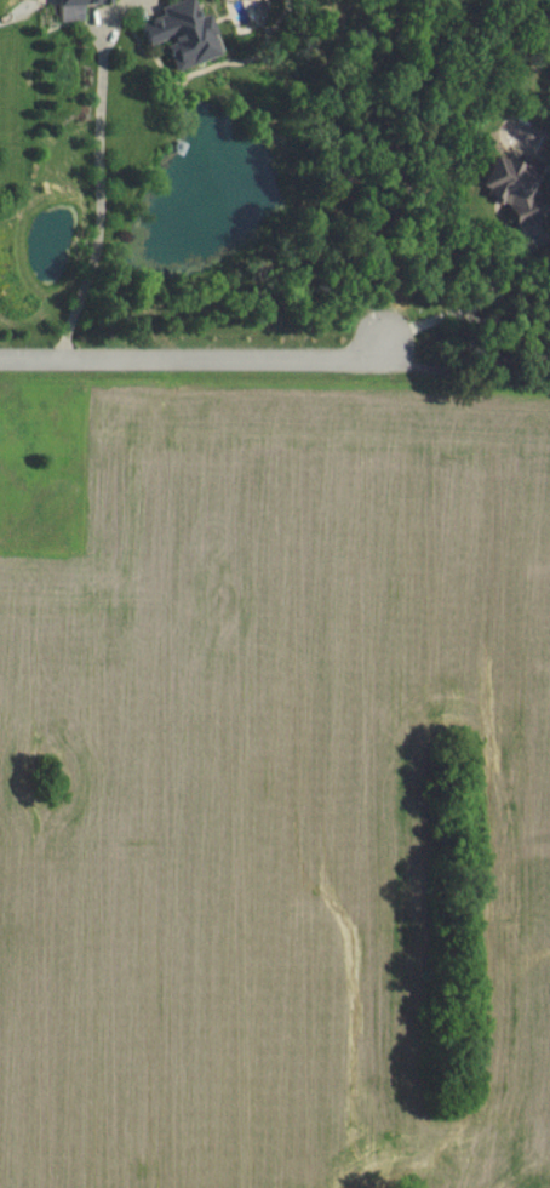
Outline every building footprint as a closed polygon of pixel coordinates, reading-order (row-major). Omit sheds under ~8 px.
[(65,21),(87,21),(87,3),(118,3),(118,0),(64,0),(65,21)] [(229,54),(215,14),(208,16),(203,0),(179,0),(166,4),(170,15),(146,23),(154,46),(171,40),(181,70),(229,54)] [(545,171),(500,153),(486,191),(526,207),(525,209),(529,211),(545,171)]
